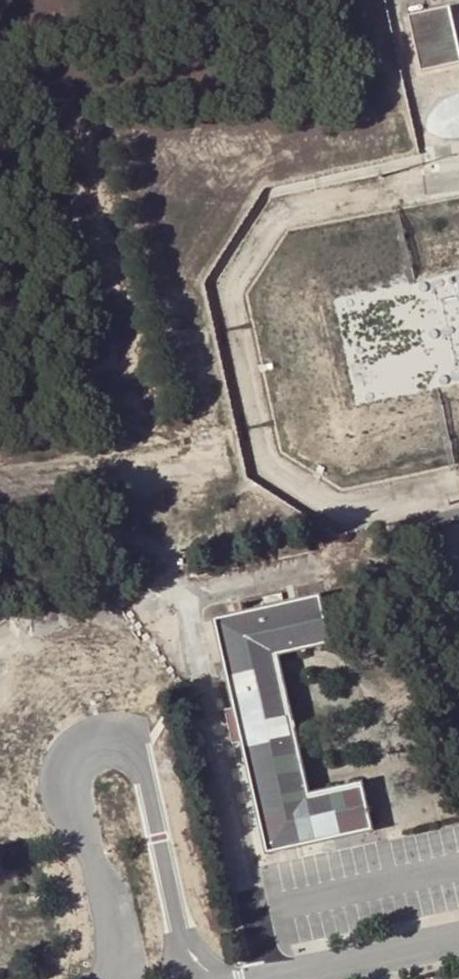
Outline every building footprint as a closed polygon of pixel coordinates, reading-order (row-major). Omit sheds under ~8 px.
[(420,70),(458,61),(458,47),(450,6),(408,15),(420,70)] [(214,620),(234,709),(242,742),(266,853),(370,831),(360,784),(308,795),(276,655),(329,643),(318,597),(214,620)] [(242,742),(234,709),(225,711),(232,744),(242,742)]
